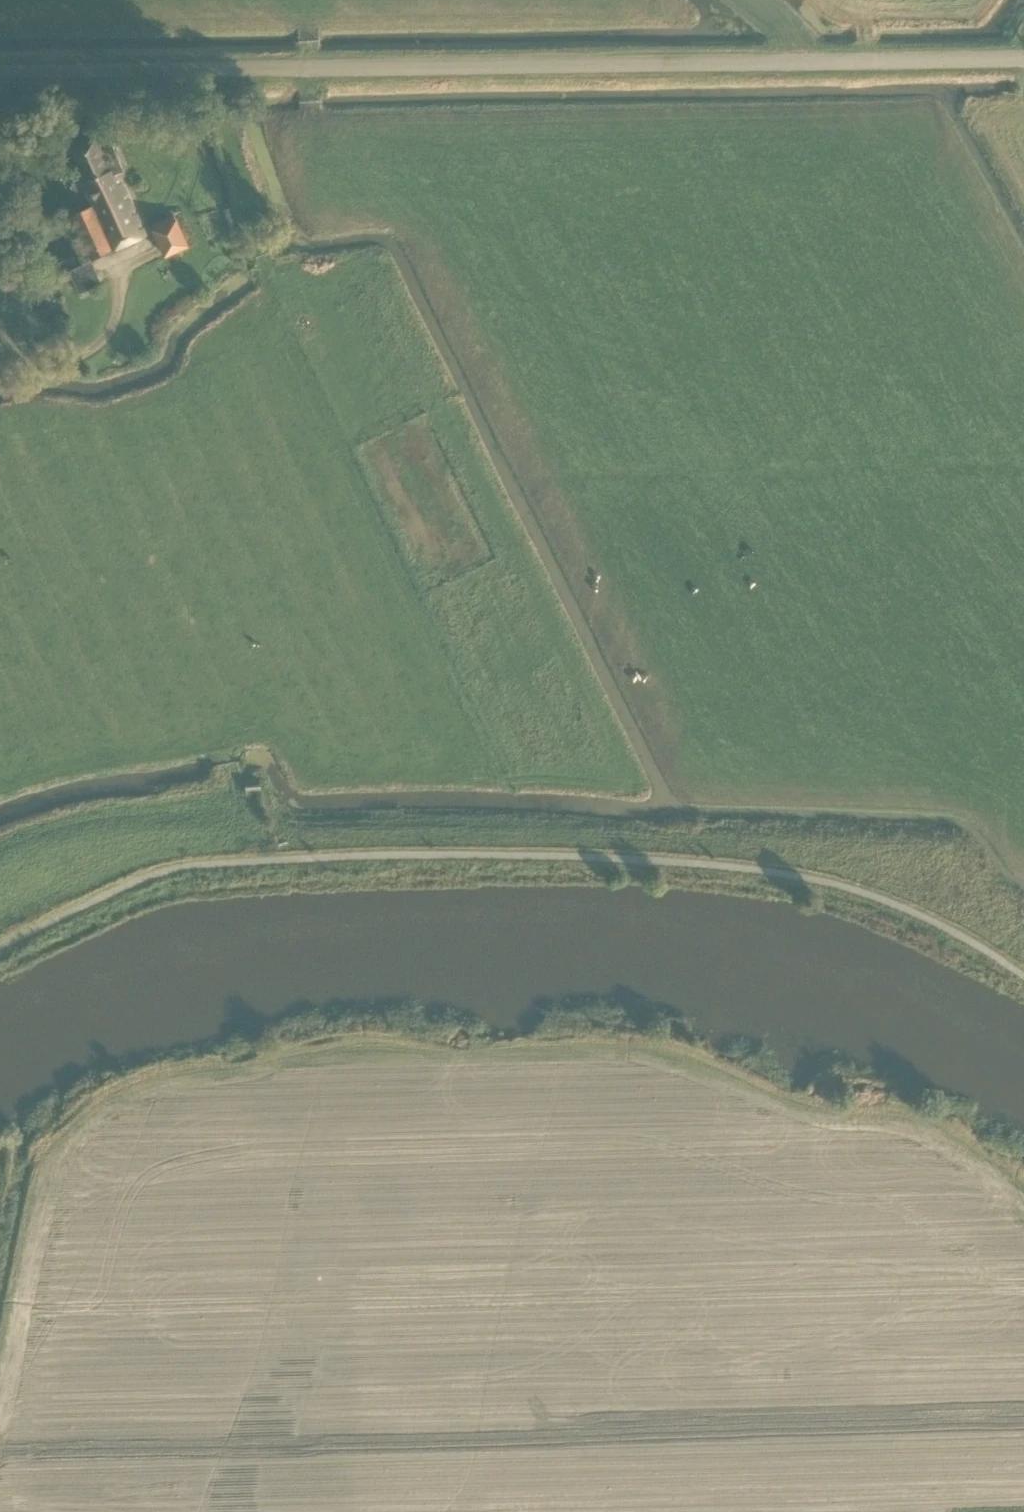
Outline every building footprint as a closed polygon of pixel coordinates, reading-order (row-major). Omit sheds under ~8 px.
[(84,183),(94,205),(72,215),(92,258),(148,233),(119,171),(124,169),(109,132),(74,147),(89,181),(84,183)] [(220,210),(204,215),(210,233),(226,228),(220,210)] [(175,213),(153,223),(156,230),(178,220),(176,217),(175,213)]
